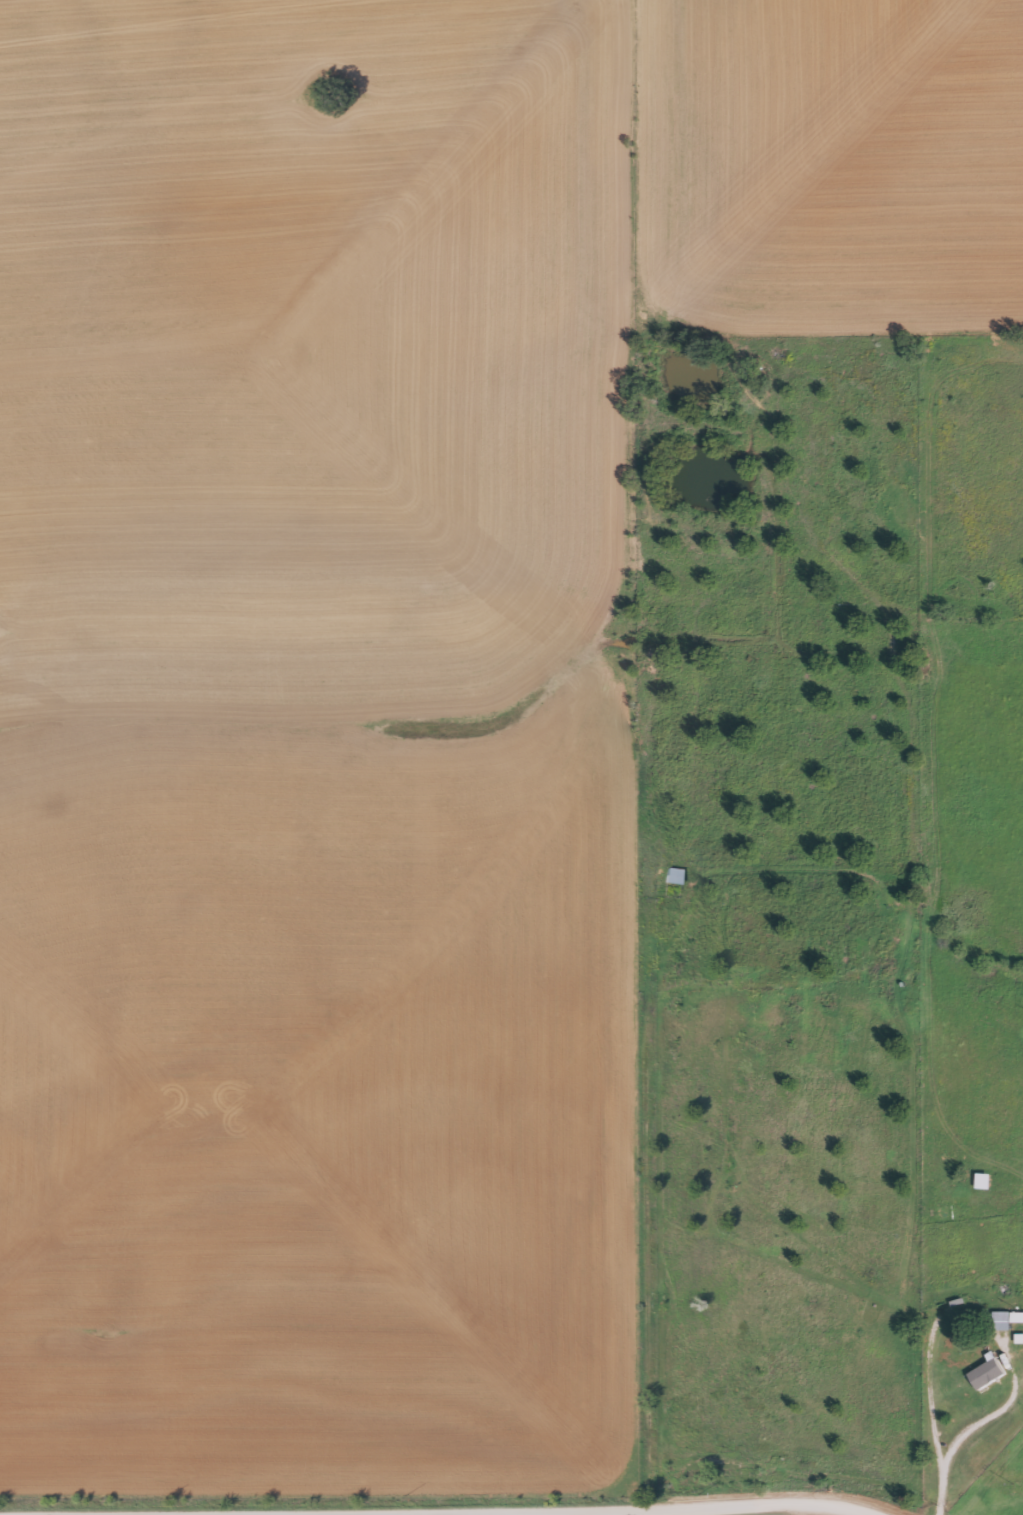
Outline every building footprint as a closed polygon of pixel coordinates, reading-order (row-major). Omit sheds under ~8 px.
[(991,1313),(991,1322),(1022,1322),(1022,1313),(991,1313)] [(1003,1373),(993,1357),(963,1375),(974,1392),(1003,1373)]
